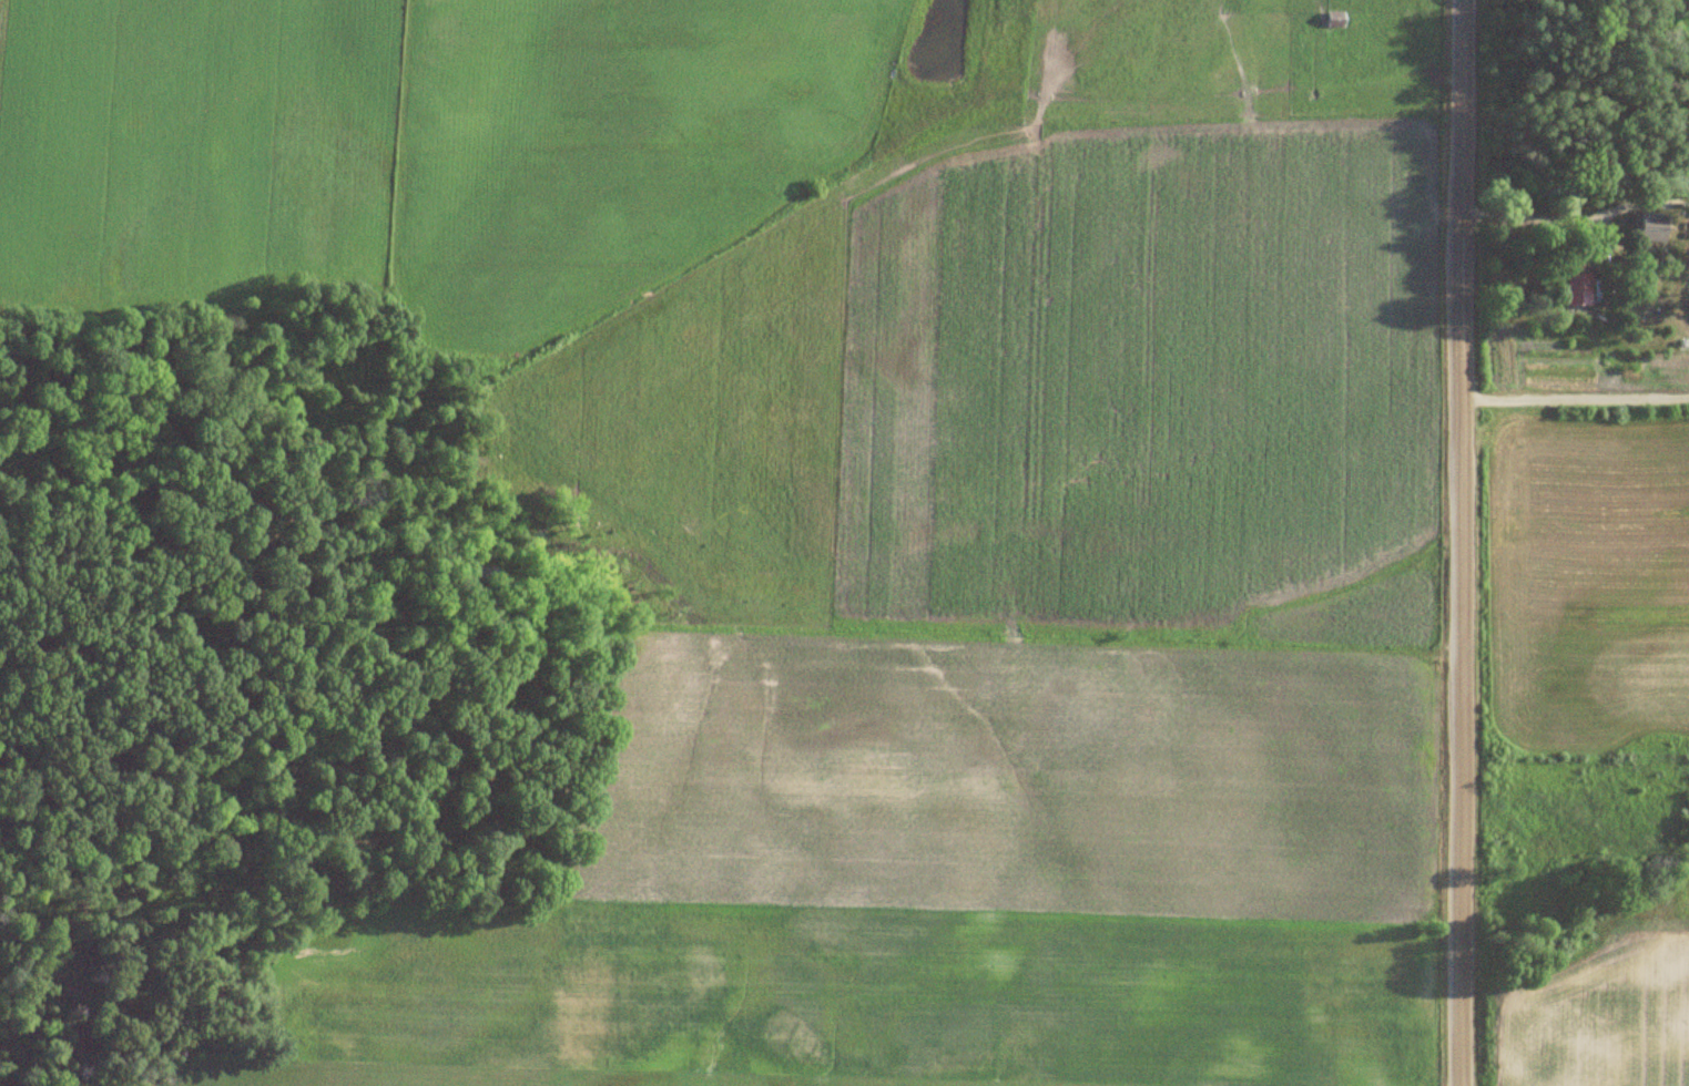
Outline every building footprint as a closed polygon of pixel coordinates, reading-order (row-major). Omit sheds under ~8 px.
[(1665,213),(1638,213),(1638,241),(1665,241),(1665,213)]
